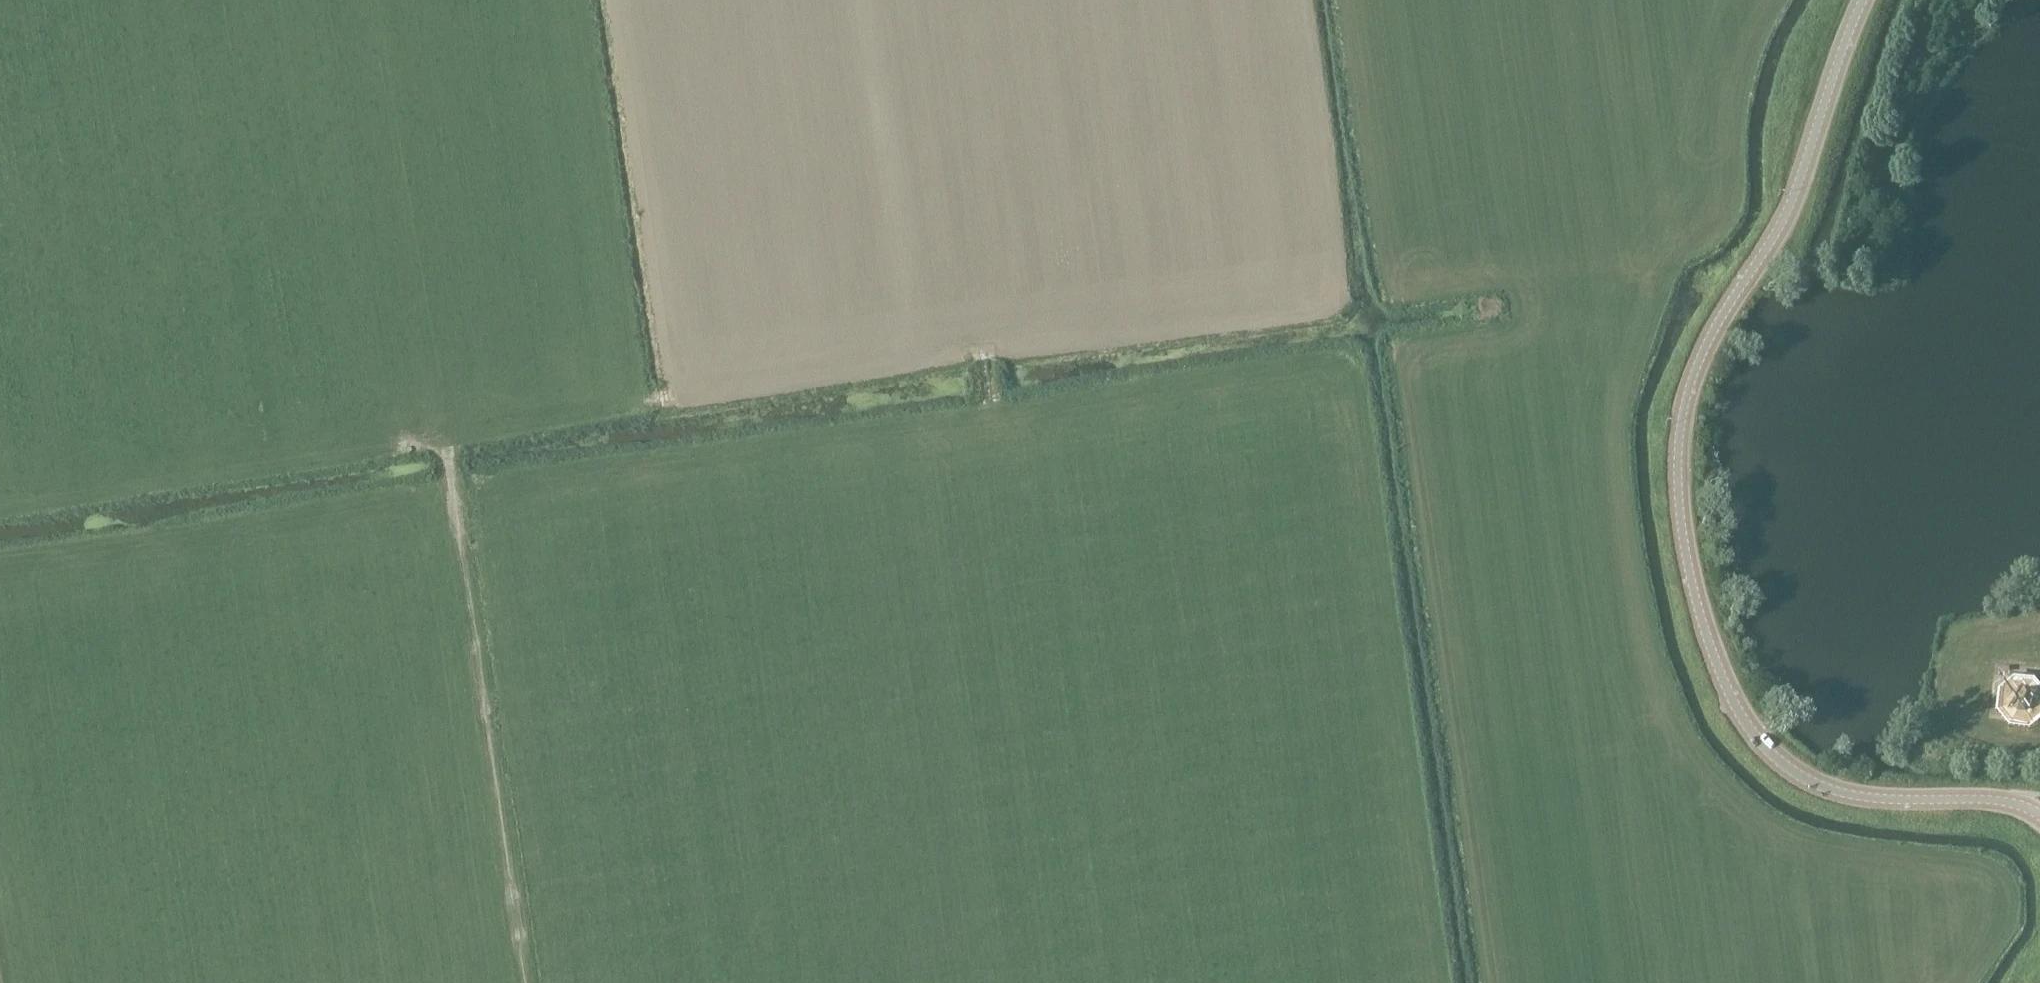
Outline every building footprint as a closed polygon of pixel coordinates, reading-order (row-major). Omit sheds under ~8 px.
[(2009,708),(2009,709),(2015,716),(2024,717),(2031,711),(2034,679),(2012,677),(2009,708)]
